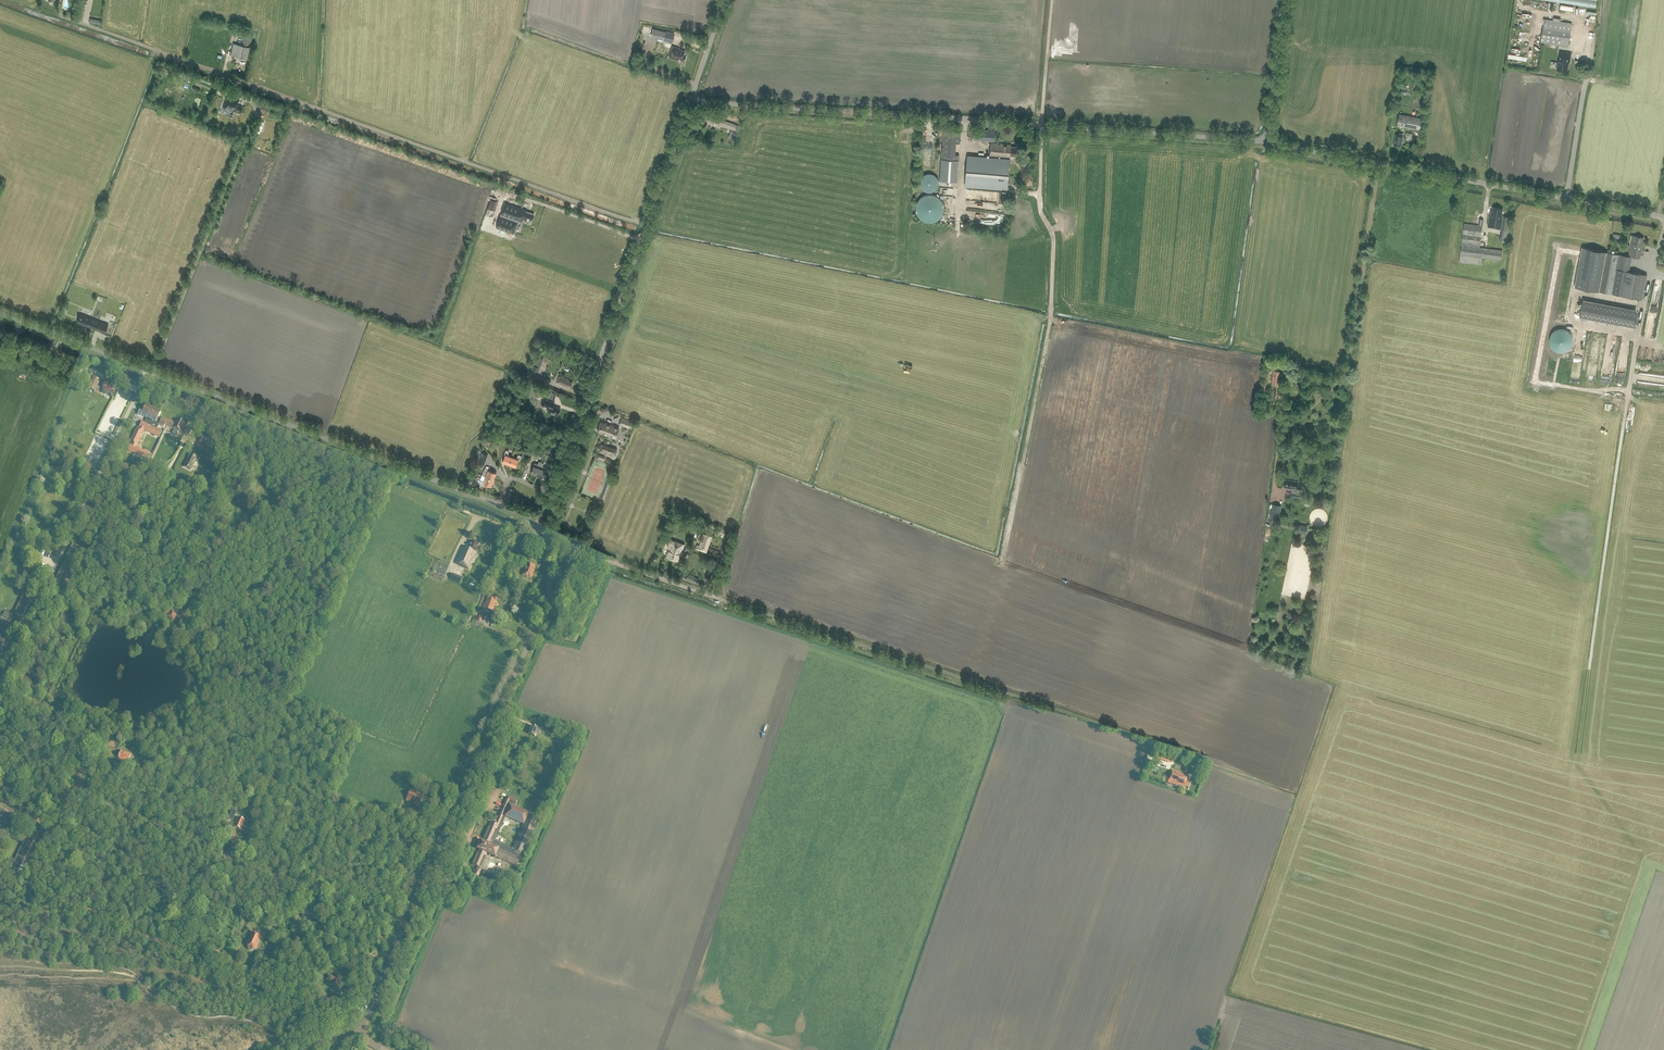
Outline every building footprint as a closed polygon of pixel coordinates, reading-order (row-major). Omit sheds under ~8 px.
[(1568,47),(1572,23),(1544,19),(1541,43),(1568,47)] [(651,36),(664,39),(666,32),(653,29),(651,36)] [(231,55),(245,59),(249,59),(252,48),(248,47),(251,34),(245,33),(243,43),(243,46),(233,44),(231,55)] [(678,59),(684,61),(686,56),(684,55),(685,51),(679,49),(680,48),(673,46),(669,57),(678,60),(678,59)] [(1571,54),(1560,52),(1557,69),(1567,71),(1568,63),(1569,63),(1571,54)] [(223,108),(234,112),(235,111),(240,113),(242,107),(236,105),(238,101),(227,97),(223,108)] [(719,125),(735,130),(737,125),(721,119),(723,116),(708,111),(708,112),(705,112),(703,117),(705,117),(704,120),(708,122),(708,121),(712,122),(712,121),(720,124),(719,125)] [(1421,118),(1399,114),(1397,126),(1419,130),(1419,129),(1423,130),(1424,124),(1420,124),(1421,118)] [(261,120),(257,131),(261,133),(265,121),(261,120)] [(938,179),(955,180),(957,161),(942,160),(942,154),(957,155),(957,154),(954,154),(955,143),(960,143),(960,130),(942,129),(938,179)] [(995,141),(995,131),(975,130),(975,140),(995,141)] [(1399,133),(1399,134),(1396,134),(1394,144),(1401,146),(1403,135),(1403,134),(1399,133)] [(991,142),(990,157),(967,155),(965,186),(1007,190),(1010,156),(1016,156),(1017,147),(1011,146),(1011,145),(1005,145),(1005,143),(991,142)] [(920,182),(920,183),(920,184),(920,185),(920,186),(921,187),(921,188),(922,189),(923,190),(924,190),(925,191),(926,191),(926,192),(927,192),(928,192),(929,192),(930,192),(931,192),(932,192),(933,191),(934,191),(935,190),(936,189),(937,188),(938,187),(938,186),(938,185),(938,184),(939,183),(938,182),(938,181),(938,180),(938,179),(937,178),(937,177),(936,177),(936,176),(935,176),(935,175),(934,175),(933,174),(932,174),(931,174),(930,173),(929,173),(928,173),(927,174),(926,174),(925,174),(924,175),(923,175),(923,176),(922,177),(921,177),(921,178),(920,179),(920,180),(920,181),(920,182)] [(1024,183),(1027,187),(1033,182),(1029,178),(1024,183)] [(944,210),(944,209),(944,207),(944,206),(943,204),(943,203),(942,202),(942,201),(941,200),(940,198),(939,198),(938,197),(936,196),(935,195),(934,195),(932,195),(931,194),(930,194),(928,194),(927,195),(926,195),(924,196),(923,196),(922,197),(921,198),(920,199),(919,200),(918,201),(917,202),(917,203),(916,205),(916,206),(916,208),(916,209),(916,210),(916,212),(916,213),(917,214),(918,216),(918,217),(919,218),(920,218),(921,219),(922,220),(923,221),(924,222),(926,222),(927,222),(928,223),(930,223),(931,223),(932,222),(934,222),(935,222),(936,221),(938,220),(939,220),(940,219),(941,218),(942,216),(942,215),(943,214),(943,213),(944,211),(944,210)] [(493,216),(499,201),(492,199),(487,214),(493,216)] [(1430,206),(1431,201),(1422,200),(1421,204),(1419,214),(1428,216),(1428,220),(1434,221),(1435,212),(1430,211),(1431,206),(1430,206)] [(505,203),(496,228),(514,234),(518,222),(522,223),(523,220),(526,221),(527,219),(532,221),(534,214),(526,211),(527,210),(505,203)] [(1490,226),(1500,229),(1501,229),(1503,215),(1502,215),(1503,209),(1493,207),(1493,211),(1492,211),(1491,213),(1490,213),(1488,226),(1490,226)] [(1504,216),(1500,240),(1507,242),(1512,218),(1504,216)] [(1642,245),(1643,237),(1636,236),(1634,243),(1631,243),(1629,256),(1640,258),(1643,245),(1642,245)] [(1582,247),(1575,287),(1642,299),(1647,275),(1628,271),(1631,256),(1606,252),(1582,247)] [(1634,327),(1636,313),(1625,311),(1623,325),(1634,327)] [(78,320),(77,323),(86,326),(87,325),(96,329),(99,321),(92,318),(91,319),(80,315),(78,320)] [(529,377),(536,380),(540,368),(533,365),(529,377)] [(1275,398),(1282,399),(1284,388),(1278,387),(1280,373),(1279,373),(1279,372),(1274,371),(1272,385),(1277,385),(1275,398)] [(89,384),(92,377),(85,374),(82,381),(89,384)] [(570,387),(572,382),(568,380),(568,379),(560,376),(557,383),(568,387),(568,386),(570,387)] [(95,392),(100,380),(94,377),(89,390),(95,392)] [(113,398),(117,387),(105,382),(102,389),(103,390),(102,393),(113,398)] [(542,402),(541,405),(545,407),(549,408),(547,412),(558,416),(561,409),(548,404),(550,401),(544,399),(542,402)] [(162,419),(161,419),(158,418),(161,413),(146,406),(142,413),(139,412),(137,415),(147,419),(145,421),(158,427),(159,426),(159,425),(162,419)] [(186,424),(174,419),(173,422),(169,420),(169,422),(167,421),(162,418),(159,425),(159,426),(164,428),(165,425),(174,429),(172,434),(177,436),(179,431),(189,436),(192,430),(185,427),(186,424)] [(622,418),(619,425),(628,428),(631,421),(622,418)] [(157,429),(158,427),(145,421),(145,423),(142,422),(139,428),(138,427),(136,430),(136,429),(130,442),(132,443),(128,452),(148,461),(151,454),(136,448),(144,431),(159,438),(162,432),(157,429)] [(599,422),(597,430),(599,431),(604,433),(603,435),(615,439),(619,428),(607,424),(607,425),(602,423),(599,422)] [(211,449),(214,443),(203,437),(200,443),(211,449)] [(211,449),(200,443),(196,449),(207,455),(211,449)] [(601,444),(599,452),(609,456),(612,448),(601,444)] [(535,448),(532,454),(534,454),(542,458),(545,452),(536,448),(535,448)] [(509,465),(512,457),(507,455),(509,451),(506,450),(505,454),(506,454),(503,462),(509,465)] [(488,455),(481,452),(477,463),(484,465),(488,455)] [(196,463),(198,459),(189,454),(187,458),(188,459),(184,467),(191,471),(195,463),(196,463)] [(512,457),(509,465),(516,467),(519,459),(520,460),(522,456),(519,454),(517,459),(512,457)] [(534,466),(531,472),(537,475),(541,462),(539,461),(538,464),(535,463),(534,466)] [(541,462),(537,475),(543,477),(544,474),(546,467),(543,466),(544,463),(541,462)] [(485,467),(482,475),(486,477),(494,480),(496,473),(489,470),(489,469),(485,467)] [(484,481),(484,483),(491,486),(494,480),(486,477),(484,481)] [(1292,489),(1291,493),(1290,497),(1304,499),(1305,495),(1295,493),(1298,482),(1286,480),(1284,487),(1292,489)] [(1270,518),(1279,520),(1282,505),(1273,504),(1270,518)] [(694,532),(700,534),(704,524),(696,521),(694,526),(696,527),(694,532)] [(1299,524),(1297,533),(1305,534),(1306,530),(1302,529),(1303,525),(1299,524)] [(724,550),(729,551),(734,533),(728,532),(724,550)] [(706,552),(711,536),(704,534),(700,545),(697,544),(695,549),(706,552)] [(465,569),(469,570),(476,555),(478,550),(477,549),(479,545),(471,541),(468,548),(463,546),(455,564),(465,569)] [(681,552),(684,545),(670,541),(668,548),(670,548),(667,556),(677,560),(680,552),(681,552)] [(531,579),(536,566),(526,563),(522,576),(531,579)] [(460,584),(463,578),(453,574),(450,580),(460,584)] [(492,599),(487,597),(486,600),(487,600),(485,604),(484,604),(482,610),(488,613),(489,611),(492,612),(497,599),(492,597),(492,599)] [(180,614),(172,609),(167,617),(173,622),(176,617),(177,618),(183,623),(187,616),(181,612),(180,614)] [(480,622),(484,614),(479,612),(475,620),(480,622)] [(540,731),(537,729),(532,727),(528,735),(534,737),(536,732),(539,733),(540,731)] [(130,765),(133,757),(130,756),(131,756),(121,752),(117,761),(127,765),(127,764),(130,765)] [(1174,764),(1175,758),(1164,755),(1163,761),(1174,764)] [(144,768),(143,771),(154,776),(157,768),(154,766),(151,765),(151,764),(146,762),(144,768)] [(1172,771),(1168,783),(1181,787),(1182,786),(1188,788),(1190,783),(1187,782),(1188,777),(1183,776),(1184,774),(1172,771)] [(418,807),(423,796),(410,791),(406,801),(418,807)] [(516,867),(521,856),(537,819),(530,815),(530,816),(528,815),(529,814),(515,808),(517,802),(507,797),(495,825),(491,823),(482,842),(480,841),(477,850),(478,851),(472,865),(477,867),(476,869),(473,876),(478,878),(480,871),(479,871),(480,869),(487,854),(516,867)] [(10,828),(16,816),(0,808),(0,832),(23,843),(10,871),(18,875),(35,839),(10,828)] [(233,810),(228,820),(229,820),(232,822),(237,812),(233,810)] [(236,823),(233,828),(241,831),(243,827),(247,829),(249,823),(237,818),(235,821),(234,823),(236,823)] [(503,884),(505,880),(484,871),(482,875),(503,884)] [(501,889),(502,886),(481,877),(480,880),(501,889)] [(450,887),(456,889),(460,881),(454,879),(450,887)] [(310,925),(315,914),(305,910),(302,918),(307,920),(305,923),(310,925)] [(299,944),(304,929),(296,927),(291,941),(299,944)] [(254,949),(260,937),(252,933),(246,946),(248,947),(247,948),(248,949),(248,950),(249,950),(250,951),(251,951),(252,950),(253,950),(253,949),(254,949)] [(343,978),(337,976),(338,975),(334,974),(333,977),(328,975),(326,981),(332,983),(332,984),(338,987),(340,980),(342,981),(343,978)]
